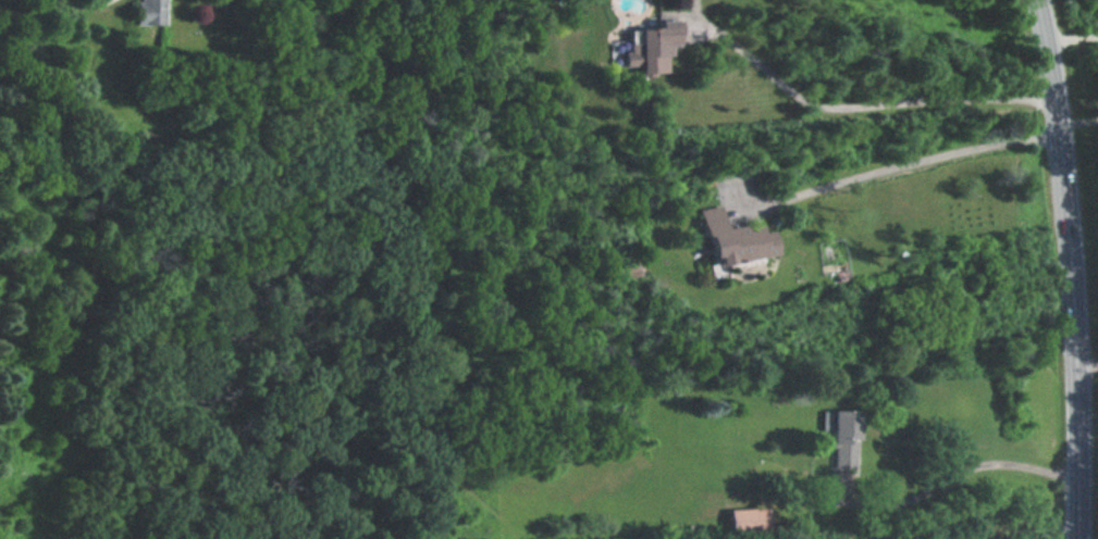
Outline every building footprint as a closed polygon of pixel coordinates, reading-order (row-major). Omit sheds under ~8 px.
[(135,24),(163,24),(163,0),(135,0),(135,24)] [(675,23),(625,24),(626,67),(638,67),(639,78),(666,77),(666,46),(676,46),(675,23)] [(724,228),(720,206),(702,209),(711,266),(776,256),(770,221),(724,228)] [(856,411),(831,411),(831,468),(856,468),(856,411)] [(766,509),(729,509),(729,530),(766,530),(766,509)]
